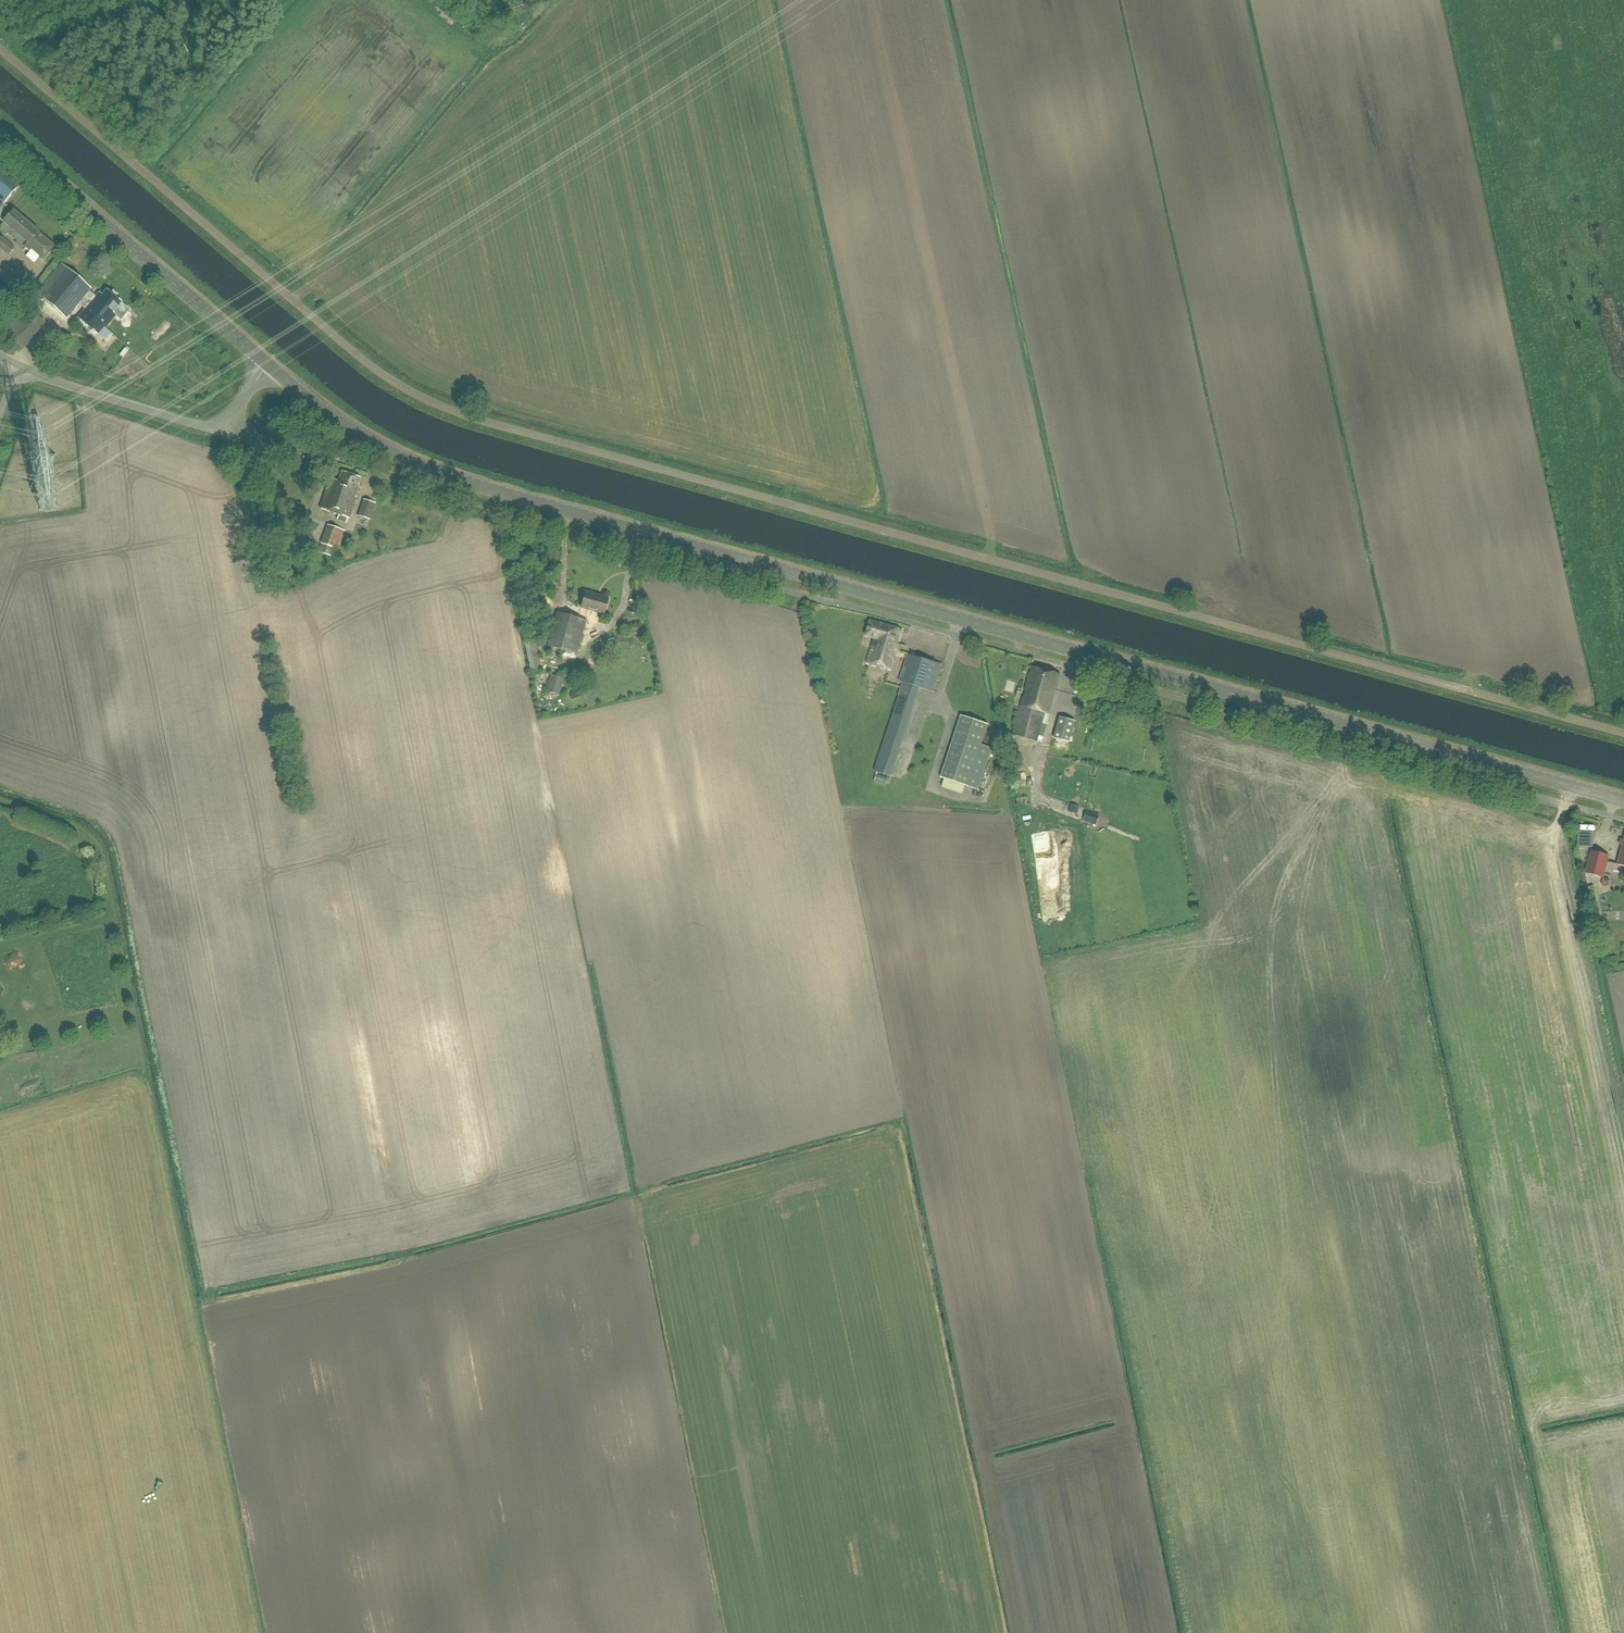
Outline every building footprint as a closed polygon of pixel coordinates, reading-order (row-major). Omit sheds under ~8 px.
[(3,171),(0,175),(0,210),(19,188),(11,182),(13,180),(3,171)] [(40,231),(16,210),(11,216),(10,215),(8,217),(9,218),(2,227),(3,228),(1,230),(6,235),(8,233),(19,242),(17,244),(22,248),(24,246),(31,252),(33,249),(43,258),(42,259),(44,261),(56,247),(40,232),(40,231)] [(2,237),(0,239),(0,249),(7,256),(14,248),(2,237)] [(78,304),(82,307),(93,294),(89,292),(92,289),(61,264),(41,289),(47,294),(43,299),(66,319),(78,304)] [(96,298),(93,294),(82,307),(86,310),(79,318),(100,336),(117,315),(114,312),(123,302),(108,290),(104,294),(101,292),(96,298)] [(44,323),(25,306),(2,332),(22,349),(44,323)] [(126,329),(112,347),(118,351),(132,333),(126,329)] [(360,478),(342,472),(339,482),(331,479),(320,509),(339,515),(337,520),(347,523),(348,518),(350,519),(357,497),(355,497),(359,485),(357,485),(360,478)] [(375,504),(364,500),(358,516),(370,520),(375,504)] [(346,531),(327,525),(319,553),(330,556),(332,547),(340,550),(346,531)] [(609,599),(585,592),(578,618),(557,612),(548,646),(578,654),(587,621),(586,621),(589,610),(604,615),(609,599)] [(903,630),(871,622),(867,636),(876,638),(870,664),(892,670),(903,630)] [(589,639),(583,646),(587,649),(594,642),(589,639)] [(541,667),(537,643),(528,644),(532,668),(541,667)] [(908,657),(900,681),(933,692),(941,668),(908,657)] [(1059,675),(1033,668),(1031,674),(1029,674),(1013,735),(1037,741),(1045,712),(1049,713),(1059,675)] [(563,678),(551,675),(547,692),(559,695),(563,678)] [(915,701),(898,696),(873,772),(890,777),(915,701)] [(987,725),(960,716),(940,778),(978,790),(991,749),(980,746),(987,725)] [(1075,722),(1059,717),(1054,738),(1069,743),(1075,722)] [(1086,815),(1084,822),(1096,826),(1098,819),(1086,815)] [(1609,856),(1591,851),(1585,874),(1603,879),(1609,856)]
